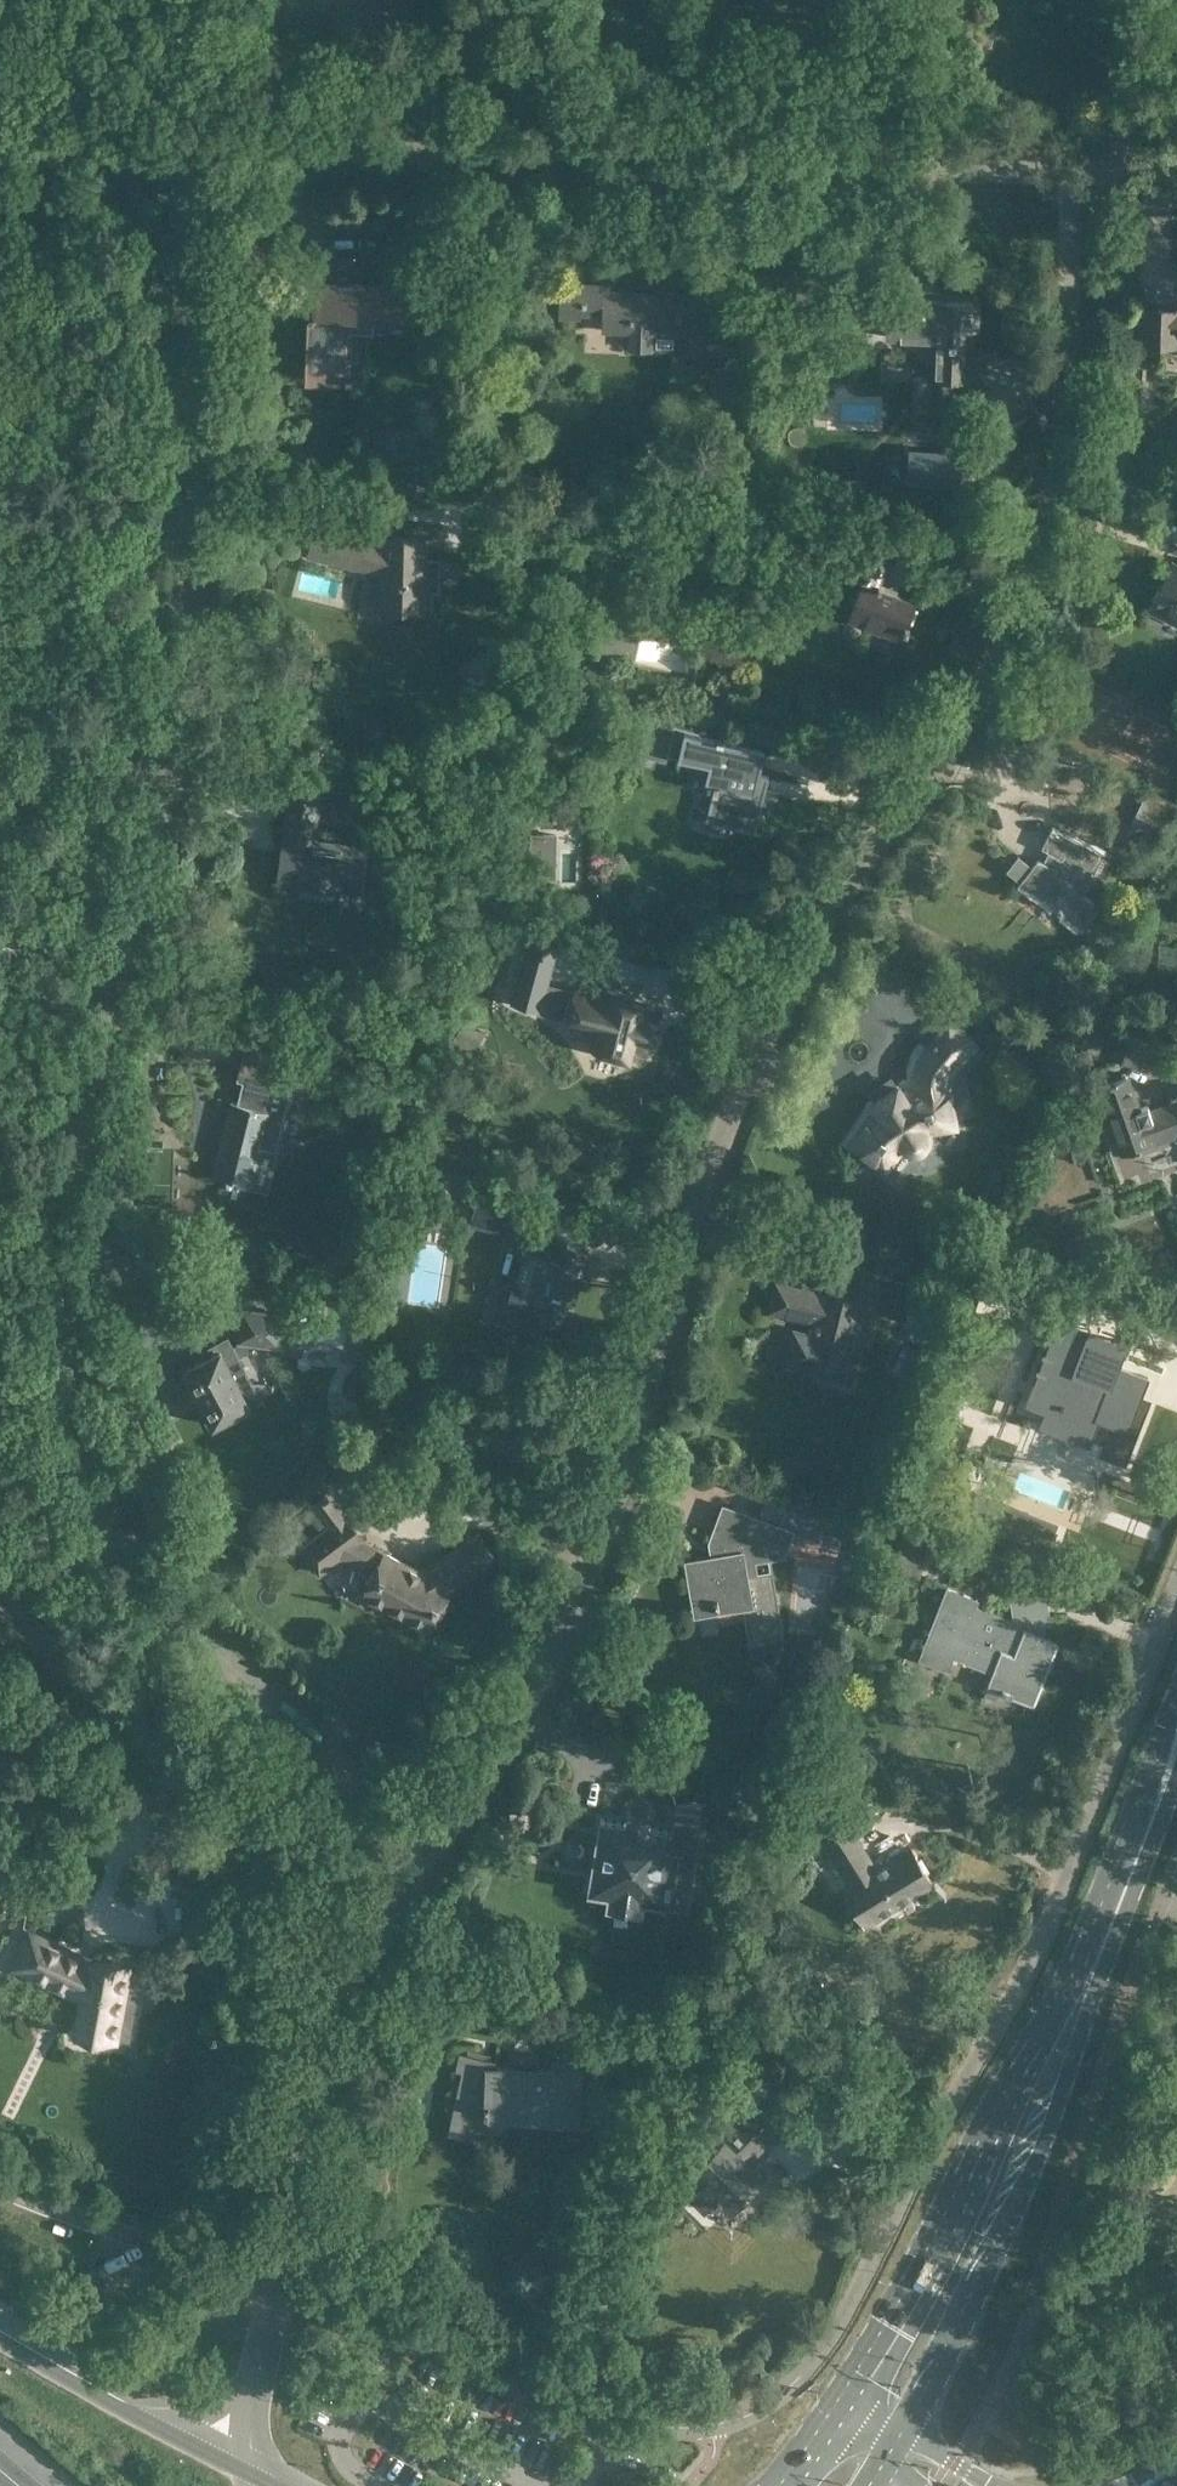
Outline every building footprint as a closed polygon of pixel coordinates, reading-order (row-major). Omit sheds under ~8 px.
[(294,281),(293,305),(315,306),(315,312),(309,312),(309,317),(311,318),(309,377),(352,379),(352,373),(342,373),(343,330),(372,331),(373,316),(414,318),(415,287),(294,281)] [(703,309),(703,294),(608,291),(609,285),(560,283),(560,305),(603,306),(602,330),(629,331),(629,348),(651,348),(651,331),(677,332),(677,349),(701,350),(701,340),(736,341),(737,310),(703,309)] [(936,309),(902,308),(902,301),(888,300),(886,336),(901,337),(901,332),(929,333),(928,358),(922,358),(921,375),(933,376),(932,409),(960,410),(960,378),(981,379),(982,359),(961,358),(962,328),(969,328),(970,303),(937,302),(936,309)] [(1140,309),(1139,342),(1176,343),(1176,310),(1140,309)] [(445,477),(444,464),(408,467),(409,487),(432,485),(431,479),(445,477)] [(861,481),(830,481),(830,507),(861,507),(861,481)] [(728,489),(728,504),(749,505),(749,489),(728,489)] [(808,491),(807,506),(821,507),(822,492),(808,491)] [(317,518),(308,554),(381,573),(381,583),(380,583),(379,600),(380,600),(380,607),(429,609),(429,603),(430,603),(430,592),(429,592),(429,587),(438,587),(439,558),(425,557),(425,537),(382,536),(382,540),(344,531),(346,526),(317,518)] [(909,624),(906,623),(915,600),(897,593),(880,587),(881,585),(879,584),(891,551),(847,535),(841,551),(851,555),(851,556),(862,560),(858,571),(865,573),(848,618),(901,638),(904,630),(906,631),(909,624)] [(1176,614),(1176,568),(1169,564),(1148,609),(1168,618),(1172,611),(1176,614)] [(764,750),(722,740),(723,738),(716,736),(715,738),(692,733),(693,731),(648,719),(640,756),(665,761),(666,754),(677,757),(680,746),(687,748),(684,758),(709,765),(705,782),(713,784),(712,791),(713,791),(706,819),(755,831),(765,788),(756,786),(764,750)] [(363,848),(313,841),(313,838),(315,839),(319,806),(317,805),(318,801),(367,807),(371,777),(341,773),(338,793),(319,791),(319,792),(291,788),(279,879),(358,890),(363,848)] [(1134,814),(1130,822),(1157,835),(1161,826),(1162,827),(1173,804),(1144,790),(1133,813),(1134,814)] [(1038,859),(1024,875),(1038,886),(1034,890),(1082,928),(1099,906),(1083,893),(1093,873),(1103,851),(1052,826),(1041,847),(1052,852),(1047,863),(1038,859)] [(559,945),(531,938),(514,1001),(542,1009),(540,1013),(569,1021),(570,1016),(600,1024),(594,1048),(630,1057),(636,1034),(655,1039),(663,1011),(644,1006),(645,999),(609,989),(607,996),(577,988),(577,990),(549,982),(559,945)] [(949,1072),(974,1043),(948,1021),(923,1050),(926,1052),(924,1054),(922,1057),(921,1059),(919,1062),(918,1065),(917,1067),(916,1072),(916,1076),(916,1079),(916,1084),(916,1087),(909,1088),(902,1092),(897,1084),(871,1100),(877,1108),(870,1113),(848,1144),(881,1167),(897,1144),(905,1150),(908,1152),(909,1152),(911,1153),(913,1153),(917,1153),(918,1153),(920,1152),(921,1151),(924,1149),(926,1148),(926,1146),(927,1144),(928,1143),(928,1142),(929,1140),(929,1138),(929,1136),(928,1131),(955,1126),(947,1081),(944,1082),(947,1070),(949,1072)] [(465,1022),(454,1042),(474,1053),(485,1033),(465,1022)] [(312,1077),(317,1057),(299,1053),(300,1052),(246,1039),(236,1080),(242,1081),(237,1102),(231,1101),(221,1143),(225,1144),(223,1155),(218,1153),(212,1176),(224,1179),(224,1181),(250,1187),(260,1147),(275,1150),(295,1072),(312,1077)] [(1172,1102),(1173,1103),(1149,1111),(1147,1106),(1137,1109),(1125,1075),(1098,1085),(1123,1153),(1176,1134),(1176,1099),(1172,1102)] [(513,1200),(516,1188),(499,1183),(496,1195),(513,1200)] [(441,1227),(445,1207),(407,1200),(402,1227),(417,1229),(418,1222),(441,1227)] [(564,1322),(586,1243),(555,1234),(553,1240),(527,1233),(521,1256),(522,1257),(516,1277),(515,1277),(508,1303),(534,1310),(533,1313),(564,1322)] [(821,1359),(849,1366),(865,1300),(871,1302),(879,1271),(848,1264),(841,1293),(821,1288),(820,1293),(776,1282),(769,1311),(813,1322),(810,1334),(794,1330),(786,1363),(819,1371),(821,1359)] [(933,1304),(913,1295),(908,1306),(929,1314),(926,1321),(945,1329),(954,1306),(936,1298),(933,1304)] [(201,1352),(204,1357),(183,1369),(213,1425),(260,1400),(236,1356),(245,1352),(247,1341),(279,1345),(282,1314),(241,1309),(238,1340),(239,1341),(238,1344),(232,1347),(226,1338),(201,1352)] [(1127,1427),(1147,1377),(1081,1351),(1086,1338),(1092,1324),(1094,1325),(1094,1323),(1060,1309),(1048,1339),(1050,1340),(1025,1403),(1054,1415),(1050,1425),(1088,1440),(1097,1417),(1127,1429),(1128,1427),(1127,1427)] [(376,1431),(375,1437),(381,1440),(385,1435),(382,1429),(376,1431)] [(1024,1527),(1034,1503),(985,1484),(976,1508),(1024,1527)] [(781,1635),(770,1572),(755,1575),(752,1559),(782,1554),(791,1531),(723,1506),(710,1542),(715,1544),(717,1556),(688,1561),(695,1603),(713,1600),(715,1609),(745,1604),(753,1652),(771,1659),(781,1635)] [(843,1530),(818,1521),(819,1519),(788,1507),(782,1523),(796,1528),(795,1530),(838,1545),(843,1530)] [(362,1541),(363,1540),(345,1515),(301,1548),(319,1573),(349,1551),(378,1566),(364,1594),(428,1626),(449,1586),(493,1557),(488,1549),(489,1548),(484,1540),(483,1541),(478,1533),(420,1571),(362,1541)] [(863,1551),(877,1556),(884,1537),(870,1532),(863,1551)] [(903,1536),(893,1564),(917,1573),(928,1546),(903,1536)] [(930,1630),(919,1658),(947,1669),(952,1656),(965,1661),(979,1666),(993,1671),(988,1685),(1011,1694),(1011,1693),(1033,1701),(1056,1641),(1039,1635),(1043,1624),(1049,1623),(1044,1588),(1010,1594),(1015,1628),(964,1609),(966,1604),(944,1595),(930,1630)] [(600,1818),(589,1890),(609,1893),(608,1897),(641,1902),(642,1899),(660,1901),(660,1905),(684,1909),(699,1815),(675,1811),(672,1829),(649,1825),(650,1820),(626,1816),(625,1822),(600,1818)] [(852,1851),(862,1845),(848,1822),(826,1835),(813,1843),(824,1860),(831,1855),(850,1885),(843,1889),(864,1923),(897,1902),(894,1897),(909,1887),(912,1893),(931,1881),(911,1848),(877,1869),(869,1856),(859,1863),(852,1851)] [(113,2015),(119,2014),(128,1967),(88,1960),(87,1962),(79,1958),(80,1956),(29,1932),(13,1967),(81,1999),(75,2033),(108,2039),(113,2015)] [(693,2001),(688,2016),(707,2023),(713,2008),(693,2001)] [(517,2067),(492,2066),(493,2061),(487,2059),(488,2054),(463,2048),(459,2067),(463,2068),(449,2131),(476,2137),(482,2111),(490,2111),(490,2108),(546,2111),(545,2115),(577,2117),(579,2070),(527,2068),(529,2061),(516,2061),(517,2067)] [(730,2208),(761,2177),(747,2162),(782,2127),(756,2101),(720,2137),(722,2140),(679,2184),(697,2202),(710,2188),(715,2193),(714,2198),(718,2201),(721,2198),(730,2208)]
